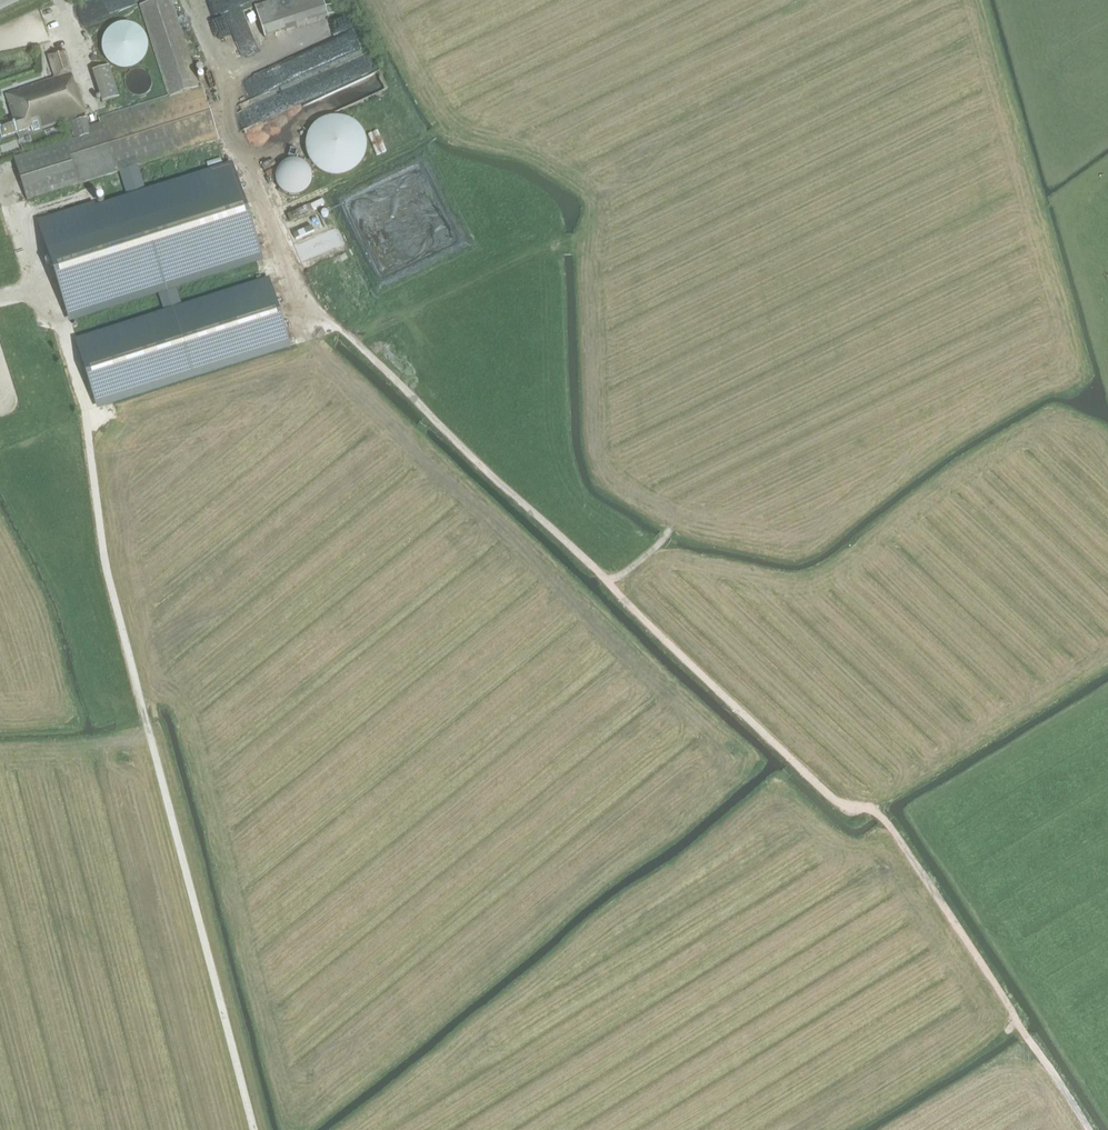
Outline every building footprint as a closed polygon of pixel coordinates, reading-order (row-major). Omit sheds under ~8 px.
[(160,291),(166,313),(77,341),(98,406),(290,346),(269,280),(180,308),(173,287),(262,259),(232,165),(143,193),(135,166),(219,139),(202,86),(198,87),(170,0),(158,0),(139,6),(169,97),(99,119),(101,124),(89,128),(85,115),(87,115),(77,84),(74,85),(63,50),(47,56),(54,78),(5,93),(13,117),(0,121),(0,132),(2,139),(33,129),(34,132),(68,121),(73,138),(13,157),(27,201),(121,171),(130,197),(95,208),(93,203),(39,220),(71,320),(160,291)] [(328,18),(322,0),(272,0),(254,6),(264,39),(328,18)] [(45,11),(23,11),(24,43),(46,42),(45,11)] [(223,15),(215,18),(222,36),(230,33),(223,15)] [(105,58),(107,62),(111,65),(115,67),(119,69),(123,69),(128,69),(132,68),(136,66),(140,63),(143,60),(145,56),(147,52),(148,47),(147,43),(146,38),(144,34),(142,31),(138,28),(134,25),(130,24),(126,23),(121,23),(117,24),(113,26),(109,29),(106,32),(104,36),(102,41),(101,45),(102,50),(103,54),(105,58)] [(331,69),(339,85),(361,75),(369,93),(386,86),(380,70),(373,73),(354,28),(331,38),(340,60),(348,57),(350,61),(331,69)] [(109,65),(92,70),(102,102),(119,97),(109,65)] [(305,146),(306,151),(307,157),(310,162),(313,166),(317,170),(322,173),(327,175),(333,176),(338,176),(343,175),(349,173),(353,170),(358,167),(361,163),(364,158),(366,153),(367,147),(367,142),(365,136),(363,131),(360,127),(357,123),(352,119),(347,117),(342,115),(337,115),(331,115),(326,116),(321,119),(316,122),(312,126),(309,130),(307,135),(306,140),(305,146)] [(273,160),(261,166),(264,171),(276,165),(273,160)] [(298,160),(294,160),(290,160),(285,162),(282,164),(279,168),(277,172),(276,176),(276,180),(277,185),(279,189),(282,192),(285,194),(290,196),(294,196),(298,196),(303,194),(306,192),(309,189),(311,185),(312,180),(312,176),(311,172),(309,168),(306,164),(303,162),(298,160)] [(310,205),(313,210),(325,204),(322,199),(310,205)] [(287,215),(290,221),(308,213),(305,206),(287,215)] [(289,228),(296,241),(308,235),(301,222),(289,228)]
